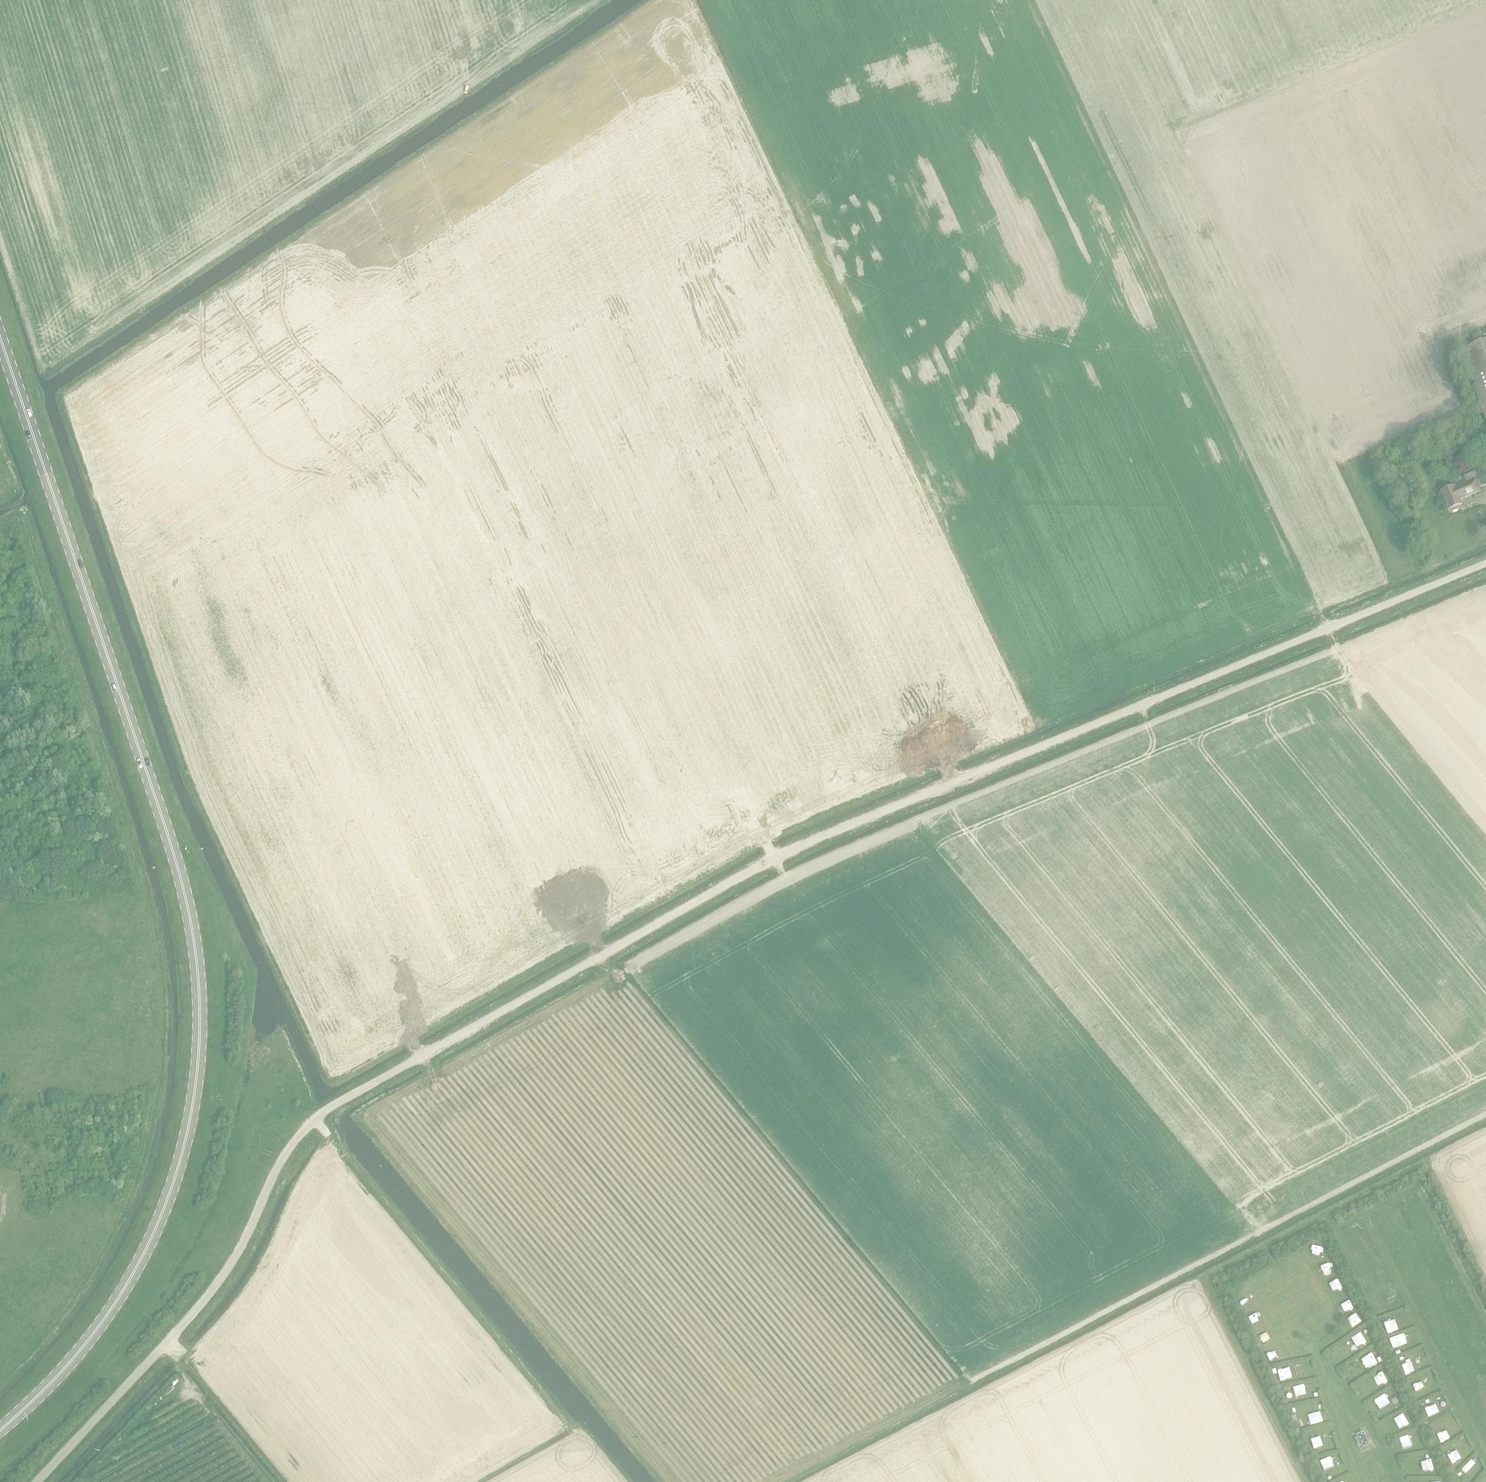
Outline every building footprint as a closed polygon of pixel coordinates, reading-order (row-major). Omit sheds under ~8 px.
[(1485,421),(1485,342),(1461,351),(1485,421)] [(1466,497),(1478,491),(1473,480),(1452,489),(1452,488),(1439,493),(1446,509),(1459,504),(1456,498),(1465,494),(1466,497)] [(1363,1432),(1357,1435),(1362,1447),(1369,1444),(1363,1432)]
